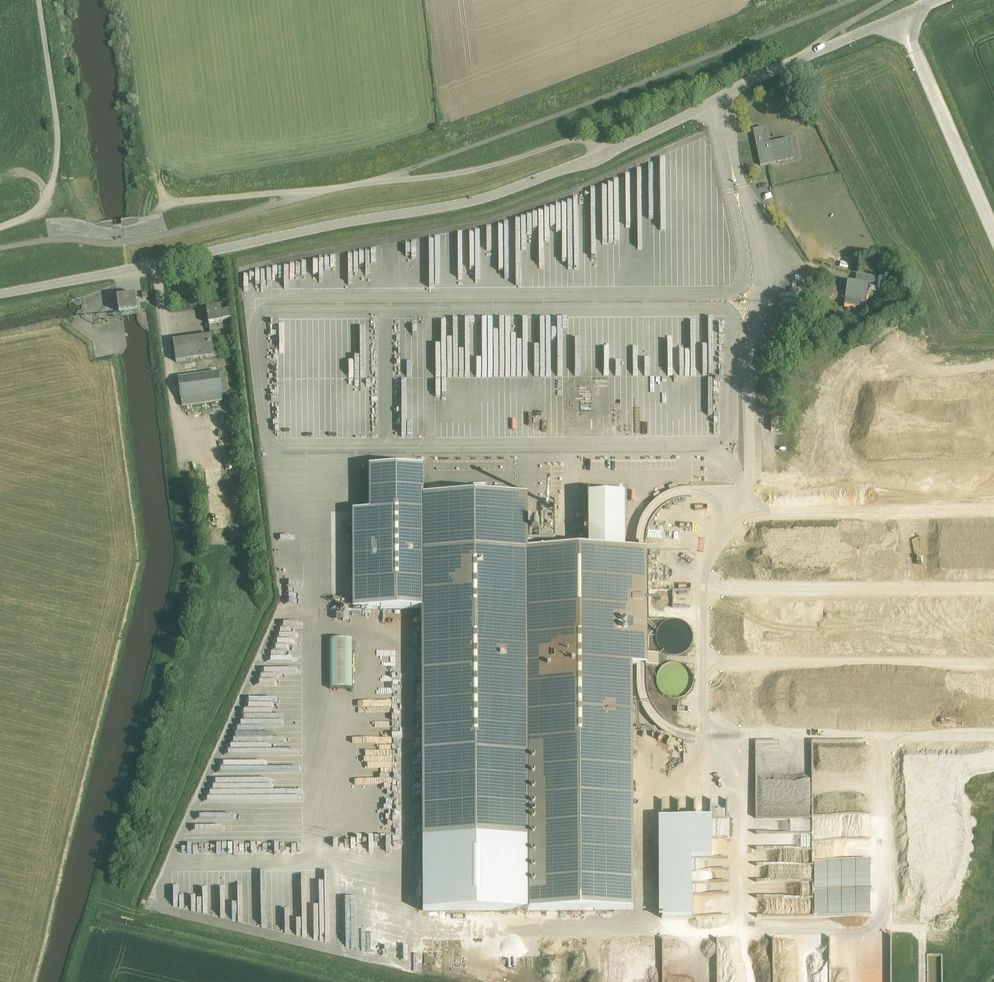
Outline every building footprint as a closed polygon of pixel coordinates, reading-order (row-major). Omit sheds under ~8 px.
[(760,166),(793,159),(785,123),(753,130),(760,166)] [(847,282),(844,305),(860,307),(861,300),(866,301),(869,283),(883,284),(884,278),(856,274),(855,283),(847,282)] [(136,310),(136,304),(134,294),(117,297),(119,312),(136,310)] [(208,323),(229,320),(228,311),(221,312),(220,306),(206,308),(208,323)] [(702,316),(691,316),(691,341),(679,341),(679,358),(687,358),(687,373),(708,373),(708,324),(702,324),(702,316)] [(621,350),(616,350),(616,322),(609,322),(609,330),(605,330),(604,317),(592,317),(592,354),(588,354),(588,376),(622,375),(621,350)] [(211,335),(173,341),(176,362),(220,356),(219,351),(213,351),(211,335)] [(547,355),(548,375),(558,375),(557,355),(547,355)] [(223,371),(178,377),(181,406),(222,400),(221,392),(226,391),(223,371)] [(704,407),(702,380),(693,380),(694,396),(700,395),(700,407),(704,407)] [(782,430),(782,417),(773,417),(773,430),(782,430)] [(369,512),(352,512),(353,609),(421,609),(422,840),(526,839),(527,911),(633,910),(631,665),(646,665),(646,550),(527,550),(527,496),(423,496),(423,468),(411,468),(369,468),(369,512)] [(330,639),(330,689),(352,689),(352,639),(330,639)] [(302,717),(303,701),(274,701),(274,696),(248,696),(248,706),(273,707),(273,717),(263,717),(262,727),(272,727),(272,722),(277,722),(277,717),(302,717)] [(332,712),(333,747),(364,747),(364,742),(374,742),(374,748),(388,747),(388,726),(382,726),(382,722),(389,722),(389,706),(340,706),(340,712),(332,712)] [(874,839),(874,814),(822,814),(822,824),(815,824),(815,840),(874,839)] [(710,838),(711,857),(662,858),(662,869),(666,869),(667,893),(692,893),(691,881),(732,880),(731,860),(736,860),(736,849),(729,849),(729,837),(710,838)] [(799,880),(813,881),(813,863),(818,860),(809,860),(810,855),(805,855),(805,856),(805,864),(793,863),(793,858),(800,854),(794,853),(791,848),(783,848),(782,862),(779,857),(779,864),(754,863),(754,881),(761,881),(769,894),(773,894),(770,890),(776,890),(780,897),(780,895),(786,891),(789,895),(799,888),(799,880)] [(854,888),(853,900),(870,900),(870,888),(854,888)] [(816,889),(816,915),(839,915),(839,889),(816,889)]
